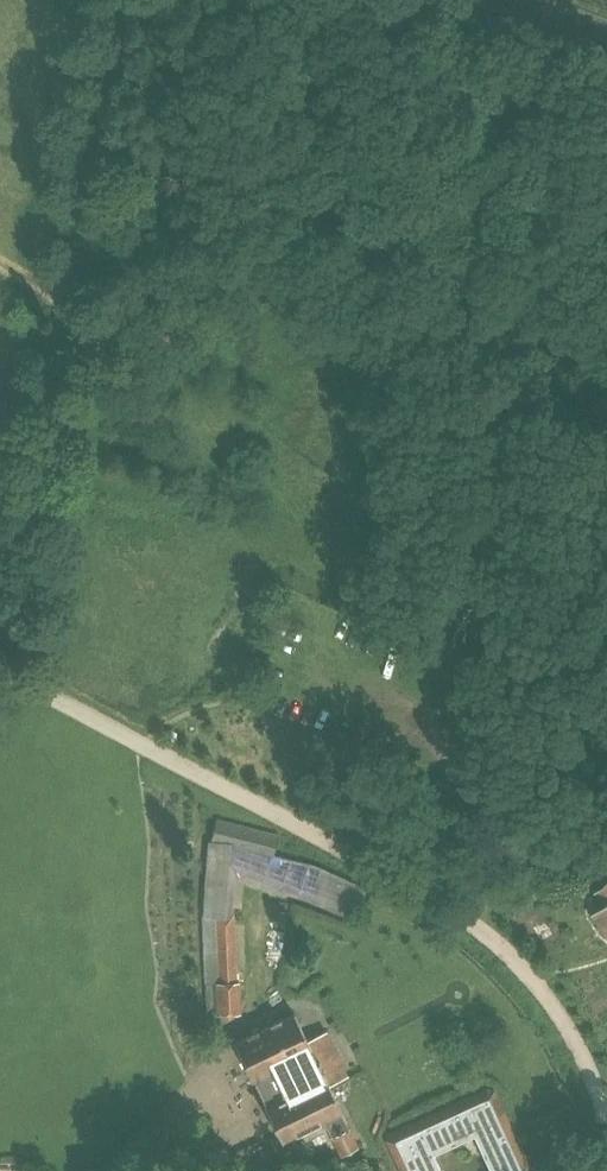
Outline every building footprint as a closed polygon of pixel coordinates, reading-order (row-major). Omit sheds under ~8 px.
[(310,863),(273,855),(278,834),(217,820),(213,841),(208,840),(204,917),(206,983),(207,1013),(218,1012),(218,1015),(242,1014),(240,981),(238,981),(234,918),(236,872),(356,916),(367,888),(310,863)] [(590,915),(606,936),(606,882),(594,893),(604,904),(590,915)] [(341,1154),(355,1147),(338,1113),(342,1111),(328,1084),(349,1075),(328,1030),(306,1040),(294,1014),(234,1044),(282,1141),(324,1120),(341,1154)] [(506,1130),(492,1099),(499,1095),(496,1088),(487,1086),(480,1089),(484,1097),(400,1136),(396,1128),(389,1131),(385,1139),(388,1147),(396,1143),(408,1170),(442,1170),(433,1152),(473,1133),(491,1170),(525,1170),(506,1130)]
